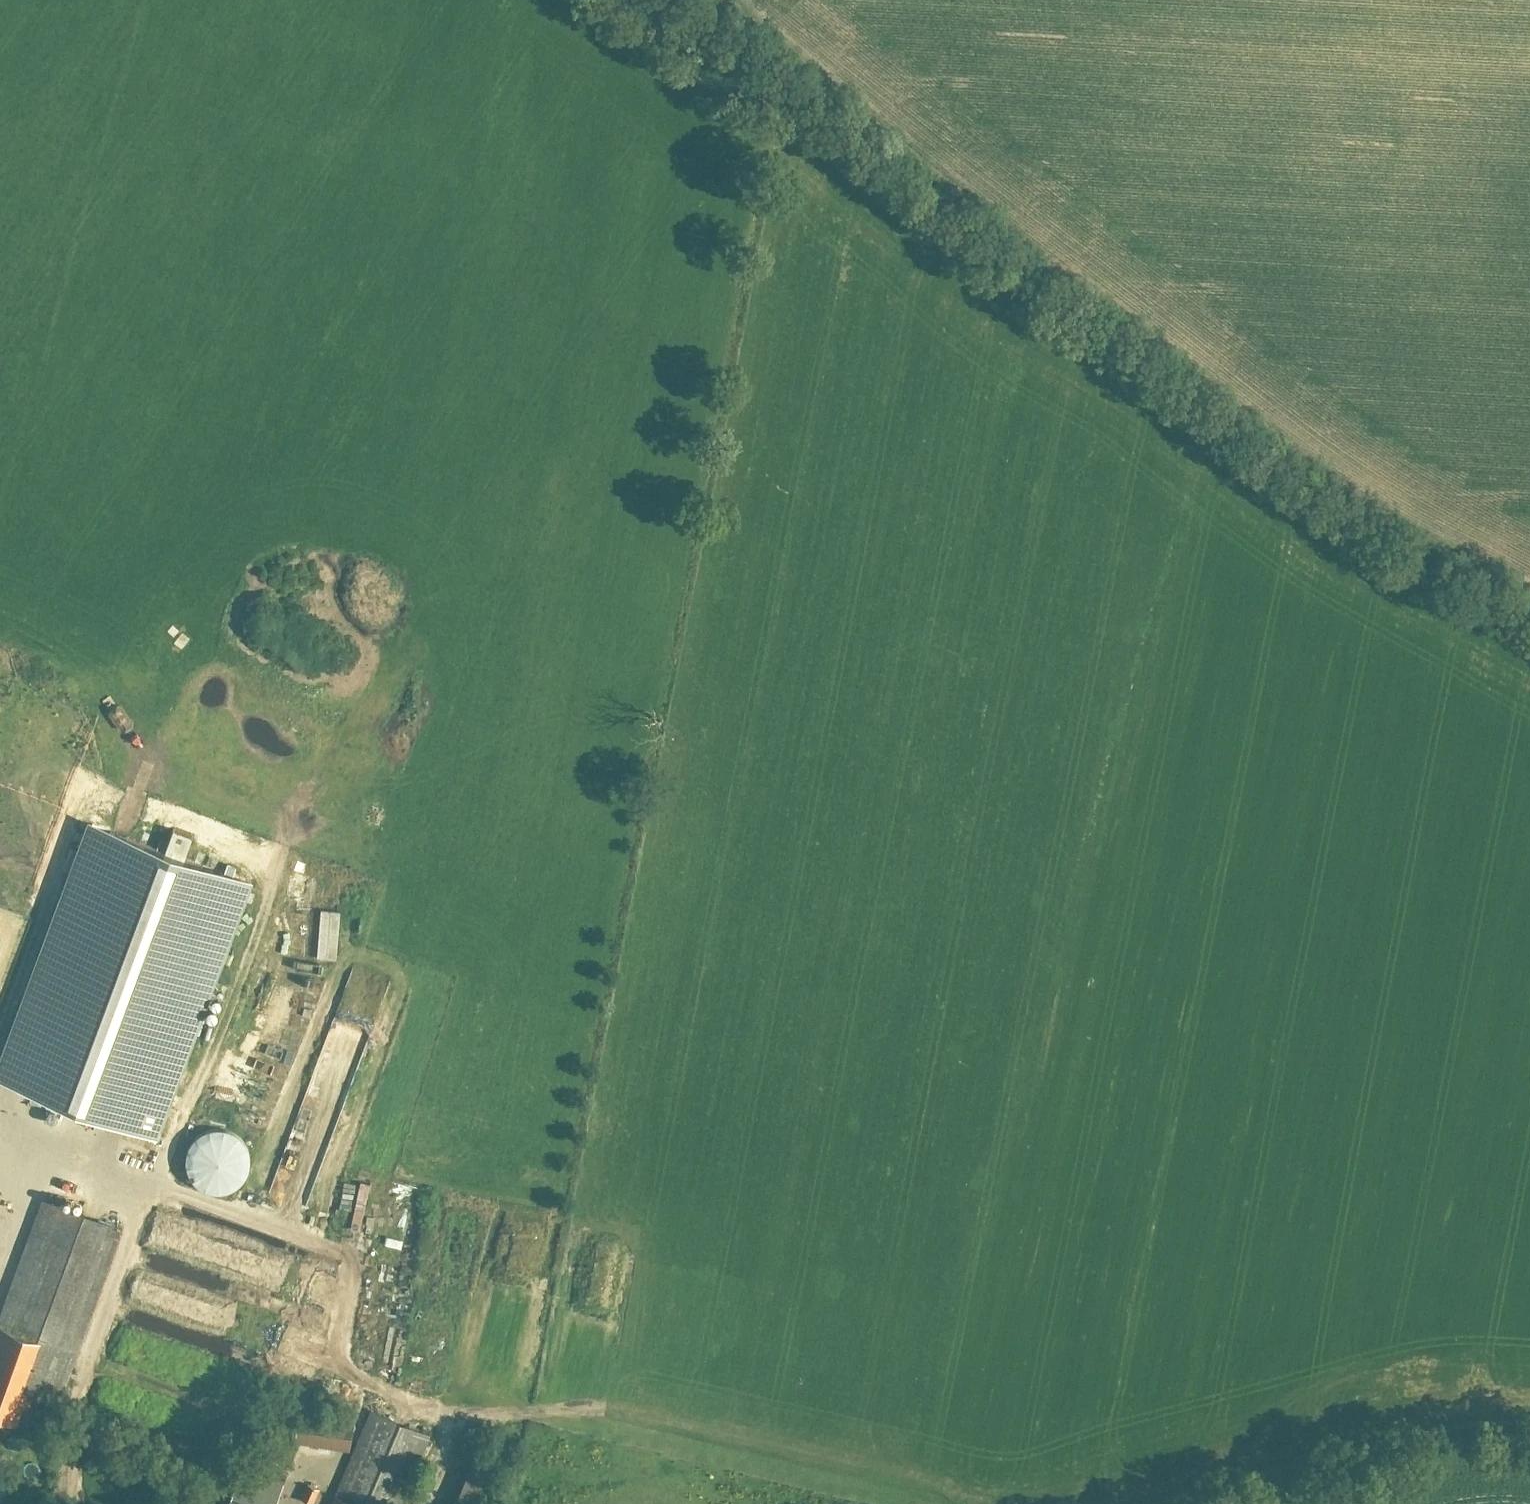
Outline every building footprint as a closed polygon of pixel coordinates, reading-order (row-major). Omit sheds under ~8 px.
[(246,885),(91,827),(0,1072),(0,1080),(48,1098),(46,1105),(65,1113),(68,1105),(152,1137),(246,885)] [(320,943),(319,962),(330,962),(331,943),(320,943)] [(254,1070),(251,1079),(268,1085),(271,1076),(254,1070)] [(250,1154),(248,1148),(246,1142),(242,1137),(237,1132),(231,1129),(225,1126),(219,1125),(212,1125),(206,1127),(197,1131),(192,1135),(188,1140),(185,1146),(183,1152),(182,1159),(183,1166),(185,1172),(188,1178),(192,1183),(197,1187),(203,1190),(209,1192),(216,1193),(222,1192),(228,1191),(234,1188),(239,1184),(244,1179),(247,1173),(249,1167),(250,1161),(250,1154)] [(122,1230),(43,1201),(0,1316),(0,1420),(15,1425),(22,1408),(27,1410),(32,1398),(56,1407),(122,1230)] [(201,1230),(190,1256),(203,1261),(213,1235),(201,1230)] [(278,1285),(281,1267),(236,1258),(232,1276),(278,1285)] [(391,1368),(397,1328),(389,1327),(383,1367),(391,1368)] [(292,1442),(300,1444),(338,1450),(339,1438),(351,1440),(355,1413),(298,1404),(293,1435),(292,1442)] [(428,1437),(372,1413),(333,1503),(398,1503),(428,1437)] [(501,1469),(473,1457),(454,1503),(486,1503),(501,1469)] [(282,1486),(241,1469),(226,1503),(274,1503),(282,1486)] [(318,1490),(307,1486),(301,1500),(309,1503),(312,1503),(318,1490)]
